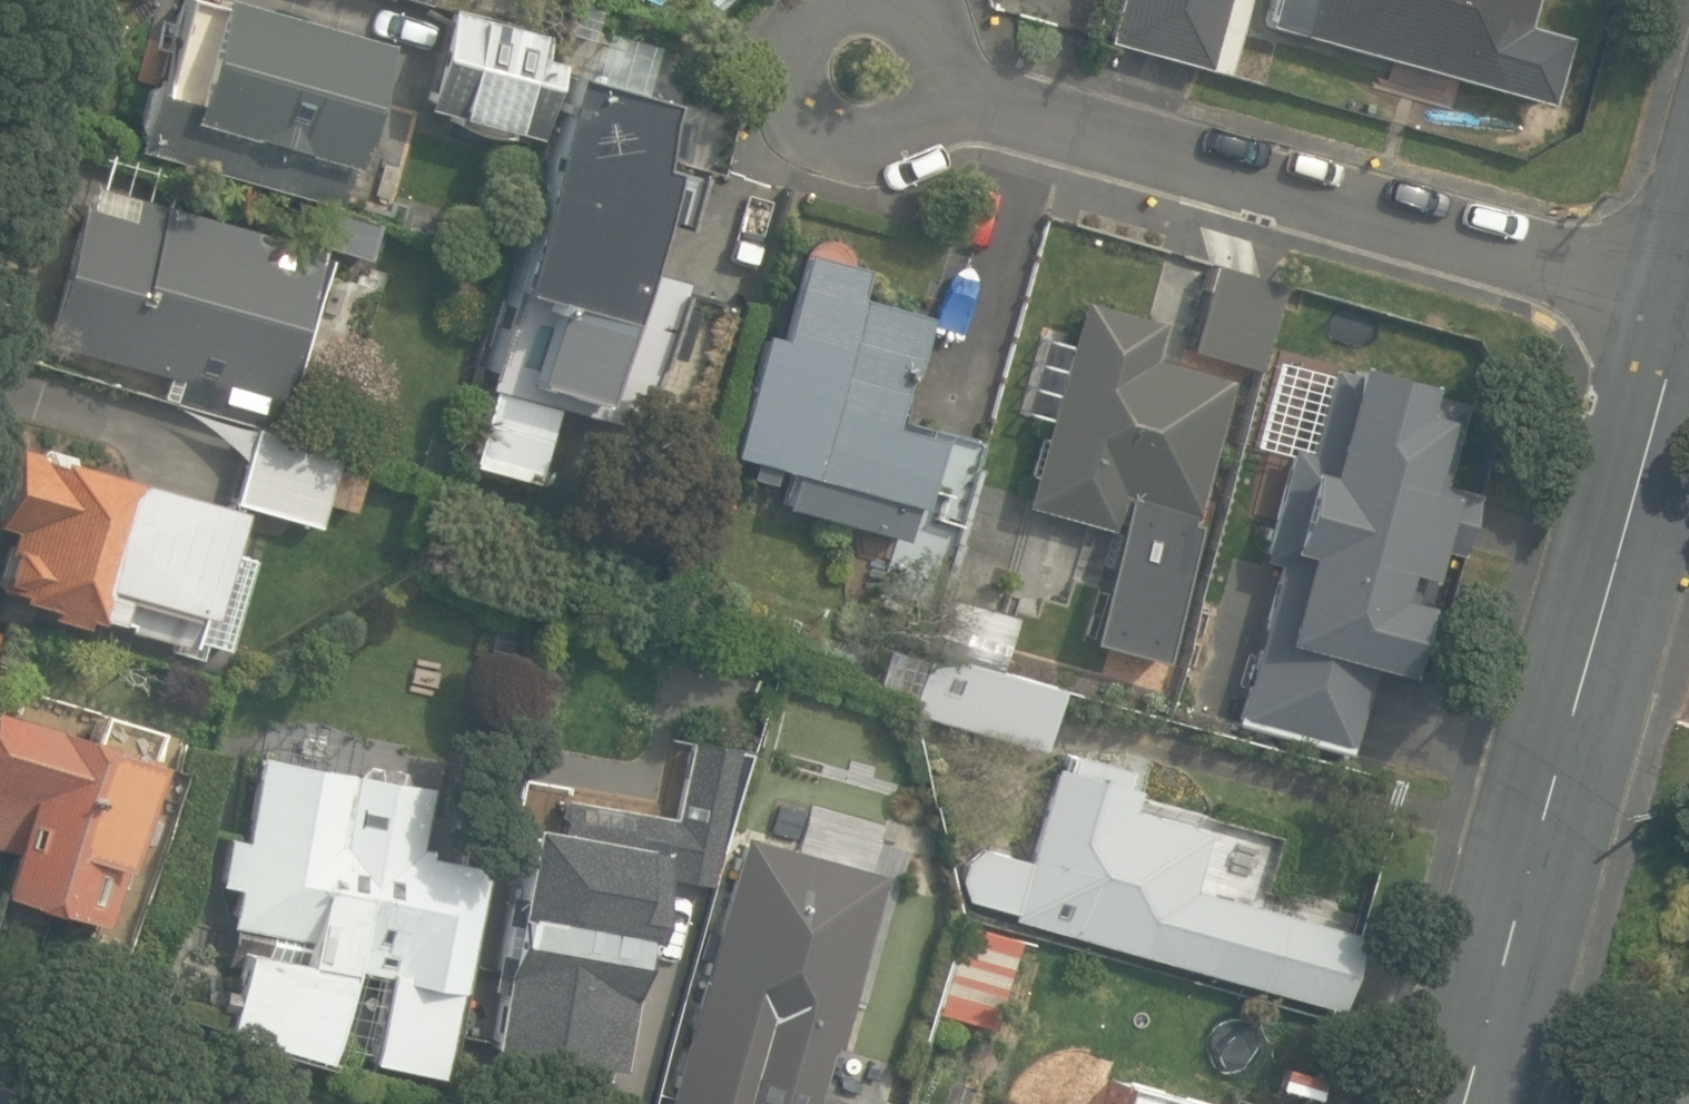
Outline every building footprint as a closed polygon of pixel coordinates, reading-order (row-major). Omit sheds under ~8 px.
[(192,0),(184,0),(160,88),(148,85),(131,149),(337,205),(353,147),(367,150),(378,109),(364,105),(382,41),(232,0),(210,0),(209,5),(192,0)] [(1101,31),(1204,56),(1217,0),(1108,0),(1101,31)] [(1504,89),(1529,0),(1274,0),(1267,23),(1504,89)] [(424,106),(533,137),(554,61),(537,57),(543,36),(451,10),(424,106)] [(568,73),(507,287),(517,289),(483,389),(631,430),(654,352),(672,357),(684,308),(668,303),(671,272),(635,262),(647,214),(668,220),(684,170),(650,161),(654,149),(659,150),(668,117),(663,116),(667,102),(568,73)] [(44,342),(276,405),(281,387),(292,390),(316,302),(320,303),(330,265),(314,260),(318,247),(94,185),(88,206),(81,204),(44,342)] [(410,207),(402,233),(435,243),(443,217),(410,207)] [(314,232),(355,244),(362,220),(321,209),(314,232)] [(883,590),(936,604),(946,567),(978,446),(933,434),(885,422),(899,370),(906,371),(920,312),(855,295),(861,266),(862,259),(861,253),(859,247),(855,242),(849,237),(843,235),(836,234),(829,234),(822,236),(817,240),(812,245),(810,251),(802,248),(778,335),(758,331),(727,452),(788,469),(781,504),(899,537),(890,567),(883,590)] [(10,277),(0,274),(0,312),(10,277)] [(1021,549),(1089,568),(1100,529),(1113,532),(1111,539),(1178,558),(1191,512),(1194,513),(1231,379),(1151,356),(1160,321),(1079,299),(1021,504),(1032,508),(1021,549)] [(1210,593),(1360,636),(1427,399),(1345,376),(1333,415),(1265,396),(1217,567),(1210,593)] [(232,502),(318,526),(340,447),(253,423),(232,502)] [(11,442),(0,483),(0,524),(12,527),(0,571),(0,579),(6,581),(3,592),(52,606),(49,616),(81,625),(84,615),(202,648),(238,520),(227,517),(170,501),(174,489),(11,442)] [(911,710),(1044,748),(1061,688),(1005,672),(1034,567),(1036,563),(958,542),(951,567),(916,693),(911,710)] [(1273,741),(1402,775),(1425,689),(1398,682),(1410,637),(1372,626),(1368,639),(1350,635),(1341,666),(1336,664),(1329,687),(1311,682),(1308,692),(1288,686),(1273,741)] [(1174,682),(1218,695),(1233,644),(1189,631),(1174,682)] [(108,924),(157,756),(146,753),(153,729),(97,713),(89,737),(0,711),(0,845),(7,847),(0,871),(0,892),(108,924)] [(663,874),(710,886),(749,747),(688,738),(674,817),(668,816),(661,862),(666,862),(663,874)] [(1011,916),(1171,962),(1209,829),(1130,807),(1136,784),(1129,783),(1135,762),(1068,743),(1063,764),(1053,761),(1027,854),(987,842),(964,860),(961,879),(968,899),(1013,911),(1011,916)] [(400,1067),(441,1076),(489,857),(418,841),(431,783),(255,744),(235,837),(223,834),(212,882),(232,887),(224,924),(208,920),(183,1031),(398,1078),(400,1067)] [(495,1048),(621,1067),(638,960),(644,961),(659,861),(664,832),(660,832),(533,812),(515,936),(512,935),(495,1048)] [(714,1051),(801,1074),(808,1047),(834,1053),(839,1037),(883,873),(741,834),(692,1013),(716,1020),(711,1039),(671,1028),(650,1103),(699,1103),(714,1051)] [(936,1010),(989,1025),(1014,937),(961,922),(936,1010)] [(1109,1081),(1103,1103),(1201,1103),(1109,1081)]
